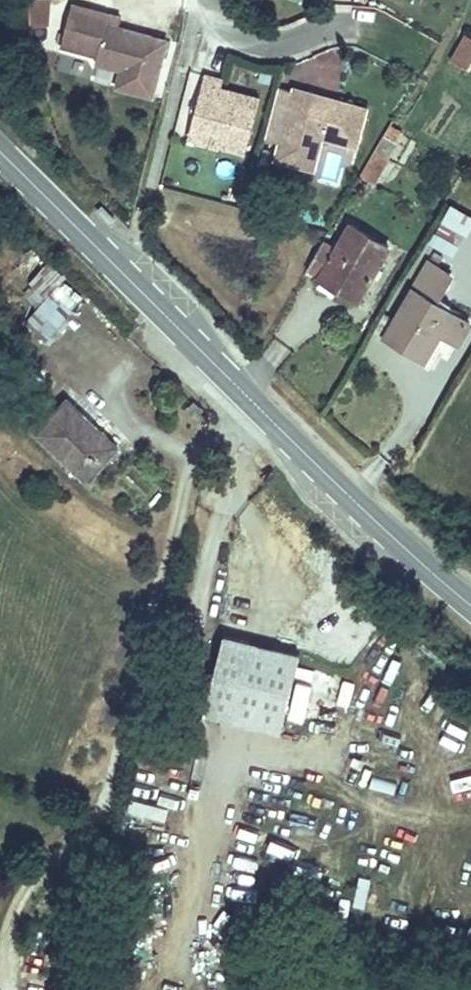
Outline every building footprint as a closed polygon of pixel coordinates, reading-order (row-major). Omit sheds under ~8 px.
[(111,17),(75,7),(64,47),(99,56),(97,64),(122,71),(117,88),(152,98),(167,42),(108,25),(111,17)] [(451,65),(463,73),(470,60),(470,33),(451,65)] [(245,156),(259,102),(221,91),(223,83),(204,78),(189,133),(203,137),(201,144),(245,156)] [(356,150),(366,112),(337,104),(335,109),(324,106),(325,101),(294,92),(279,149),(317,159),(322,141),(356,150)] [(335,109),(337,104),(325,101),(324,106),(335,109)] [(201,144),(203,137),(189,133),(187,141),(201,144)] [(393,160),(379,152),(361,182),(375,190),(375,189),(393,160)] [(431,243),(454,255),(470,222),(470,213),(451,203),(431,243)] [(326,245),(309,275),(356,304),(388,255),(352,233),(338,252),(326,245)] [(430,269),(386,342),(420,363),(435,337),(456,349),(469,327),(437,307),(452,282),(430,269)] [(46,289),(25,311),(48,331),(69,309),(46,289)] [(62,394),(30,428),(84,476),(115,443),(62,394)] [(220,633),(204,698),(278,716),(294,651),(220,633)]
